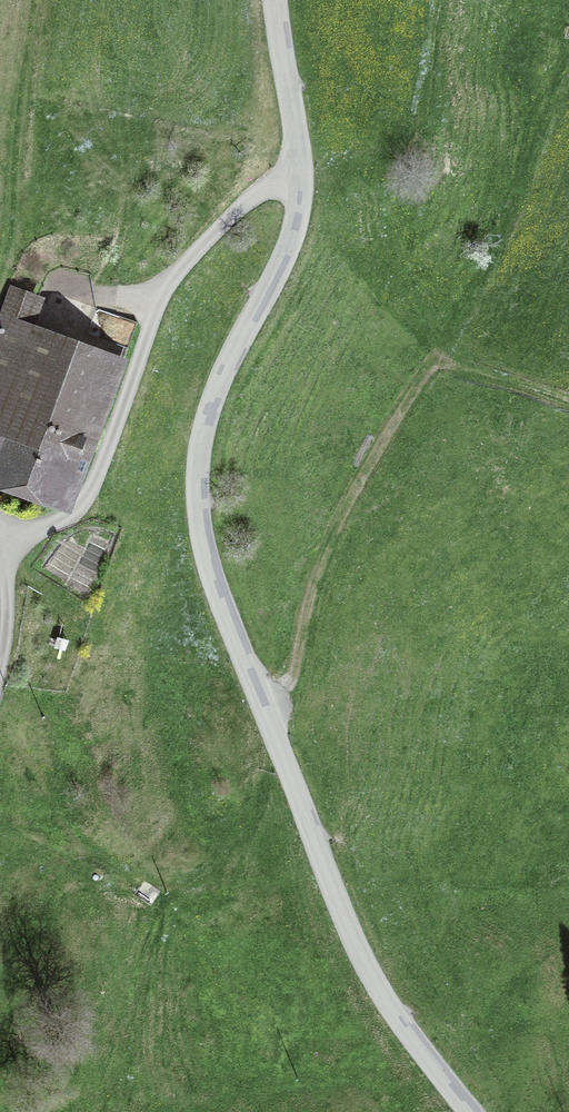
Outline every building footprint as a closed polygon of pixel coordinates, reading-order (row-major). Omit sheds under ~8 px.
[(121,364),(26,329),(36,301),(10,292),(0,320),(0,477),(58,498),(86,422),(99,427),(121,364)]
